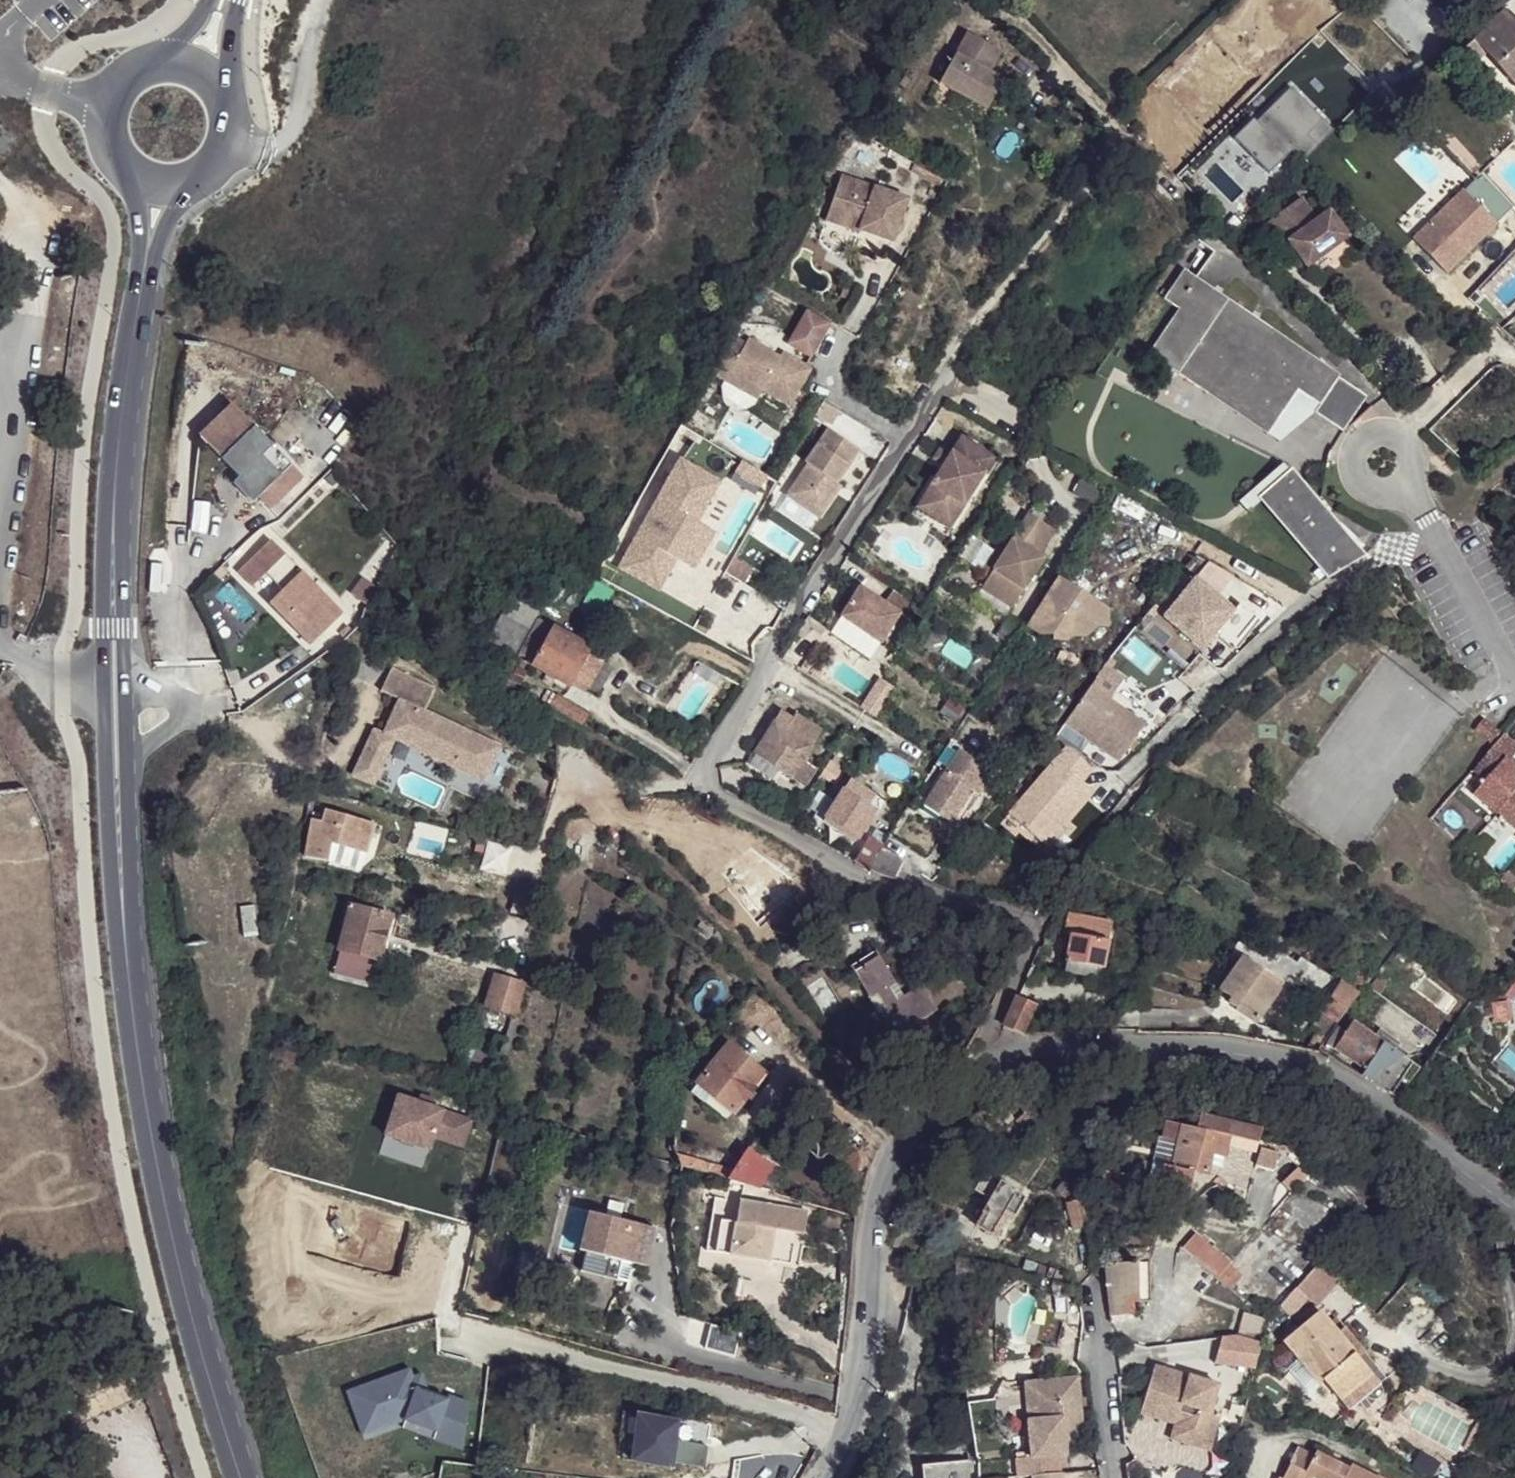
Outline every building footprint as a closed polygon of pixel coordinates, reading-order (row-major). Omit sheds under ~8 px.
[(1457,54),(1480,80),(1484,76),(1506,100),(1514,92),(1514,20),(1505,9),(1487,25),(1488,27),(1457,54)] [(967,33),(940,82),(987,109),(1003,81),(988,73),(1000,52),(967,33)] [(1484,76),(1480,80),(1502,104),(1506,100),(1484,76)] [(1292,151),(1303,162),(1334,130),(1291,87),(1256,122),(1253,119),(1233,139),(1269,174),(1292,151)] [(841,176),(828,213),(862,226),(860,231),(893,242),(908,200),(841,176)] [(1464,189),(1413,239),(1446,273),(1497,223),(1464,189)] [(1289,206),(1304,229),(1317,220),(1301,198),(1289,206)] [(1289,206),(1267,222),(1283,246),(1288,242),(1297,255),(1305,267),(1348,237),(1330,211),(1317,220),(1304,229),(1289,206)] [(862,226),(828,213),(825,221),(859,233),(860,231),(862,226)] [(1283,246),(1292,259),(1297,255),(1288,242),(1283,246)] [(1148,354),(1214,398),(1223,384),(1277,421),(1298,390),(1320,405),(1314,413),(1342,432),(1366,397),(1338,378),(1340,375),(1183,269),(1163,299),(1178,309),(1148,354)] [(843,287),(840,297),(849,300),(852,290),(843,287)] [(806,311),(787,345),(811,358),(830,324),(806,311)] [(745,344),(732,336),(711,373),(724,381),(721,386),(722,398),(744,410),(754,405),(762,391),(789,407),(811,369),(783,352),(780,357),(748,339),(745,344)] [(1277,421),(1223,384),(1214,398),(1268,435),(1277,421)] [(233,405),(199,438),(242,482),(256,469),(268,482),(255,495),(271,512),(304,479),(233,405)] [(805,463),(808,465),(786,497),(819,519),(836,493),(828,488),(833,481),(837,483),(859,450),(828,429),(805,463)] [(961,436),(922,496),(951,514),(958,503),(964,507),(995,458),(961,436)] [(932,459),(942,466),(948,456),(939,449),(932,459)] [(718,482),(681,461),(621,567),(658,588),(680,549),(696,521),(718,482)] [(767,476),(742,461),(735,472),(761,487),(767,476)] [(1258,497),(1328,577),(1365,555),(1293,473),(1290,469),(1258,497)] [(828,488),(836,493),(841,486),(837,483),(833,481),(828,488)] [(951,514),(922,496),(916,507),(950,529),(964,507),(958,503),(951,514)] [(987,580),(981,588),(1012,608),(1044,559),(1039,556),(1055,530),(1029,514),(1010,544),(987,580)] [(713,531),(696,521),(680,549),(698,559),(713,531)] [(978,574),(987,580),(1010,544),(1002,538),(978,574)] [(271,542),(237,575),(253,591),(267,578),(277,589),(264,602),(306,646),(341,612),(271,542)] [(734,558),(726,571),(745,582),(753,569),(734,558)] [(371,583),(363,578),(351,592),(368,604),(372,599),(371,583)] [(1058,578),(1026,626),(1042,636),(1052,636),(1052,641),(1069,641),(1072,638),(1086,637),(1097,627),(1107,628),(1108,611),(1058,578)] [(591,596),(587,594),(579,610),(590,615),(598,600),(602,602),(608,589),(597,584),(591,596)] [(860,587),(840,616),(881,643),(900,614),(914,623),(922,610),(892,591),(884,603),(860,587)] [(526,640),(537,613),(510,599),(488,641),(515,655),(526,640)] [(538,619),(526,640),(540,648),(552,627),(538,619)] [(347,625),(340,632),(346,639),(354,631),(347,625)] [(526,640),(517,654),(532,662),(531,664),(546,672),(542,680),(551,685),(555,678),(570,686),(591,649),(582,644),(572,639),(552,627),(540,648),(526,640)] [(576,632),(572,639),(582,644),(586,637),(576,632)] [(591,649),(570,686),(583,694),(604,657),(591,649)] [(1091,687),(1065,724),(1120,761),(1146,724),(1110,700),(1124,679),(1104,665),(1091,687)] [(436,687),(392,667),(382,691),(401,699),(380,745),(371,740),(355,775),(375,784),(396,738),(399,731),(426,743),(423,750),(486,779),(502,745),(425,710),(436,687)] [(583,724),(588,716),(551,695),(547,703),(583,724)] [(1140,704),(1132,715),(1146,724),(1154,714),(1140,704)] [(780,713),(754,755),(805,787),(816,769),(803,761),(821,731),(795,715),(791,720),(780,713)] [(1485,720),(1476,731),(1491,743),(1500,732),(1485,720)] [(1065,724),(1057,735),(1062,739),(1070,727),(1065,724)] [(399,731),(396,738),(423,750),(426,743),(399,731)] [(1503,734),(1472,773),(1485,783),(1474,795),(1496,814),(1514,792),(1514,765),(1511,762),(1514,757),(1514,744),(1503,734)] [(946,747),(957,754),(948,767),(924,805),(952,823),(965,803),(972,793),(977,796),(992,773),(971,757),(972,755),(950,740),(946,747)] [(946,747),(937,760),(948,767),(957,754),(946,747)] [(1066,747),(1009,814),(1044,843),(1060,825),(1090,790),(1082,783),(1093,770),(1066,747)] [(831,761),(822,776),(834,783),(843,769),(831,761)] [(850,780),(824,822),(856,842),(879,806),(883,801),(850,780)] [(1496,814),(1514,830),(1514,792),(1496,814)] [(972,793),(965,803),(970,807),(977,796),(972,793)] [(373,817),(322,807),(319,818),(312,817),(303,853),(327,859),(332,841),(366,847),(373,817)] [(1060,825),(1044,843),(1050,848),(1065,830),(1060,825)] [(874,831),(870,838),(884,845),(888,838),(874,831)] [(1459,844),(1466,849),(1474,840),(1476,838),(1469,832),(1459,844)] [(859,858),(872,867),(884,845),(870,838),(868,837),(856,858),(859,858)] [(1474,840),(1466,849),(1479,860),(1487,851),(1474,840)] [(887,854),(881,866),(897,873),(902,863),(887,854)] [(506,877),(509,863),(484,856),(480,870),(506,877)] [(856,858),(854,861),(870,870),(894,879),(897,873),(881,866),(877,864),(874,869),(872,867),(859,858),(856,858)] [(1501,881),(1511,891),(1514,887),(1514,879),(1508,873),(1501,881)] [(341,950),(380,959),(390,914),(349,905),(341,950)] [(1067,912),(1063,934),(1068,935),(1062,972),(1102,979),(1112,920),(1067,912)] [(941,1009),(924,984),(894,1001),(886,988),(908,974),(891,947),(876,957),(873,952),(848,968),(869,1000),(875,997),(883,1008),(875,1014),(892,1041),(941,1009)] [(375,983),(380,959),(341,950),(336,975),(375,983)] [(1243,956),(1219,991),(1230,998),(1227,1002),(1237,1009),(1236,1010),(1255,1023),(1279,989),(1259,976),(1263,970),(1243,956)] [(1263,970),(1259,976),(1279,989),(1282,983),(1263,970)] [(1310,1029),(1326,1039),(1370,980),(1354,970),(1344,984),(1342,983),(1310,1029)] [(499,1011),(508,1012),(514,1012),(521,980),(491,974),(485,1006),(499,1011)] [(1375,980),(1369,987),(1380,995),(1385,988),(1375,980)] [(1508,1001),(1493,1003),(1495,1023),(1511,1021),(1508,1001)] [(1036,1011),(1016,1003),(1004,1029),(1022,1038),(1036,1011)] [(503,1037),(508,1012),(499,1011),(494,1034),(503,1037)] [(1339,1028),(1327,1045),(1365,1071),(1375,1077),(1376,1075),(1396,1088),(1413,1063),(1353,1022),(1345,1032),(1339,1028)] [(500,1051),(503,1037),(494,1034),(490,1048),(500,1051)] [(763,1076),(728,1045),(694,1082),(731,1115),(763,1076)] [(1375,1077),(1365,1071),(1362,1075),(1371,1082),(1375,1077)] [(427,1104),(407,1097),(394,1136),(438,1151),(442,1140),(472,1149),(481,1122),(451,1112),(441,1109),(427,1104)] [(430,1097),(427,1104),(441,1109),(444,1102),(430,1097)] [(1164,1138),(1158,1137),(1147,1180),(1101,1172),(1099,1187),(1159,1198),(1160,1192),(1187,1199),(1194,1173),(1208,1176),(1211,1166),(1221,1169),(1226,1147),(1255,1154),(1261,1127),(1200,1113),(1196,1128),(1180,1124),(1175,1141),(1164,1138)] [(1180,1124),(1168,1121),(1164,1138),(1175,1141),(1180,1124)] [(675,1151),(679,1165),(744,1182),(758,1187),(774,1165),(762,1156),(760,1155),(748,1146),(732,1168),(675,1151)] [(1278,1153),(1261,1149),(1256,1165),(1273,1170),(1278,1153)] [(1298,1168),(1282,1184),(1291,1193),(1306,1176),(1298,1168)] [(997,1231),(1008,1213),(1019,1194),(1020,1191),(989,1172),(978,1191),(987,1198),(977,1217),(982,1221),(978,1227),(993,1236),(997,1231)] [(1060,1191),(1068,1198),(1074,1190),(1066,1183),(1060,1191)] [(1008,1213),(1013,1215),(1018,1218),(1028,1200),(1019,1194),(1008,1213)] [(714,1248),(791,1261),(799,1263),(808,1210),(739,1198),(735,1221),(720,1219),(714,1248)] [(1089,1227),(1081,1201),(1071,1205),(1077,1230),(1089,1227)] [(651,1222),(590,1208),(582,1247),(607,1252),(633,1258),(638,1235),(648,1237),(651,1222)] [(1002,1234),(1013,1215),(1008,1213),(997,1231),(1002,1234)] [(1194,1232),(1182,1247),(1217,1277),(1230,1261),(1194,1232)] [(648,1237),(638,1235),(633,1258),(643,1260),(648,1237)] [(607,1252),(582,1247),(578,1267),(602,1272),(607,1252)] [(1104,1264),(1110,1318),(1135,1313),(1134,1302),(1139,1301),(1138,1262),(1104,1264)] [(1319,1263),(1280,1307),(1291,1317),(1307,1299),(1315,1306),(1338,1280),(1319,1263)] [(1056,1269),(1046,1265),(1043,1274),(1053,1277),(1056,1269)] [(1319,1311),(1282,1342),(1318,1385),(1323,1380),(1348,1410),(1377,1386),(1369,1376),(1372,1374),(1329,1322),(1319,1311)] [(1243,1312),(1236,1335),(1258,1341),(1265,1319),(1243,1312)] [(1369,1376),(1377,1386),(1386,1378),(1335,1317),(1329,1322),(1372,1374),(1369,1376)] [(1258,1341),(1236,1335),(1222,1337),(1214,1364),(1255,1369),(1261,1342),(1258,1341)] [(1154,1365),(1143,1401),(1190,1415),(1182,1442),(1209,1450),(1220,1413),(1211,1411),(1218,1384),(1154,1365)] [(410,1367),(346,1390),(362,1434),(404,1419),(437,1431),(442,1419),(466,1428),(469,1402),(448,1394),(446,1398),(429,1392),(417,1388),(413,1375),(410,1367)] [(422,1372),(413,1375),(417,1388),(429,1392),(422,1372)] [(1070,1429),(1078,1428),(1089,1427),(1085,1375),(1041,1378),(1043,1414),(1032,1415),(1035,1453),(1072,1450),(1071,1441),(1070,1429)] [(1030,1379),(1032,1415),(1043,1414),(1041,1378),(1030,1379)] [(1190,1415),(1143,1401),(1140,1413),(1175,1423),(1171,1438),(1182,1442),(1190,1415)] [(1235,1404),(1231,1417),(1242,1420),(1245,1406),(1235,1404)] [(680,1417),(637,1411),(630,1460),(674,1466),(674,1462),(704,1466),(707,1444),(677,1440),(680,1417)] [(437,1431),(404,1419),(402,1427),(464,1450),(466,1428),(442,1419),(437,1431)] [(1474,1430),(1475,1430),(1484,1436),(1489,1426),(1480,1420),(1474,1430)] [(1079,1441),(1078,1428),(1070,1429),(1071,1441),(1079,1441)] [(1484,1436),(1475,1430),(1466,1449),(1471,1451),(1484,1436)] [(1299,1448),(1291,1464),(1306,1472),(1314,1456),(1299,1448)] [(1312,1477),(1314,1477),(1378,1477),(1351,1465),(1349,1468),(1316,1451),(1314,1456),(1306,1472),(1291,1464),(1284,1477),(1312,1477)] [(971,1465),(923,1465),(923,1477),(971,1477),(971,1465)] [(1067,1469),(1037,1470),(1038,1477),(1068,1477),(1067,1469)]
